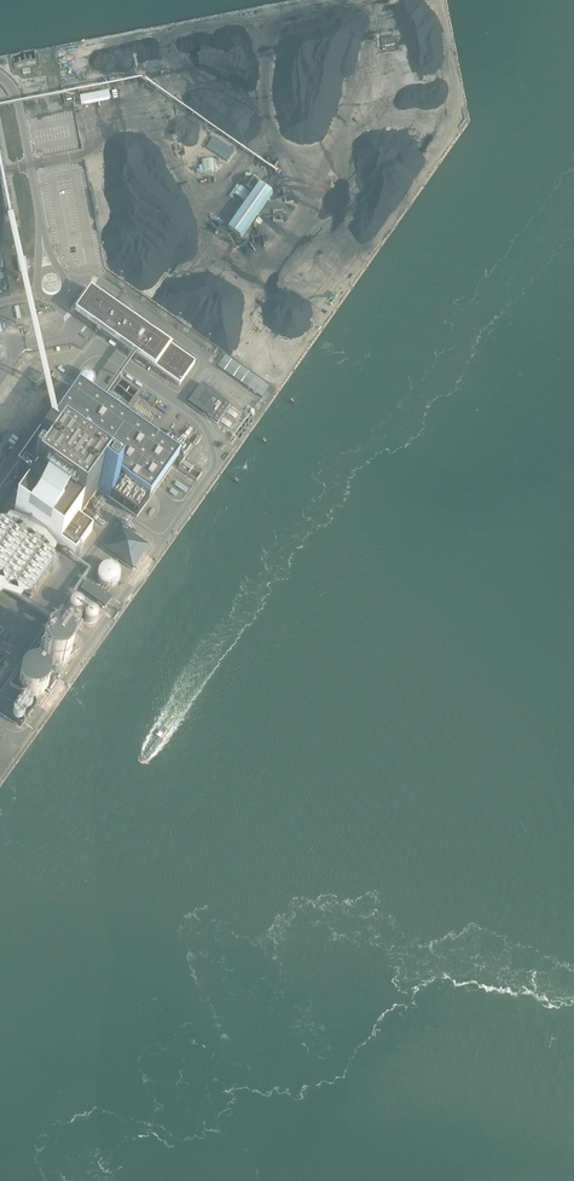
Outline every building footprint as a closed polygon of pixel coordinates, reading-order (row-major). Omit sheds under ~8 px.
[(395,45),(393,37),(380,40),(382,50),(385,49),(385,47),(395,45)] [(79,97),(81,105),(110,99),(108,92),(79,97)] [(213,137),(206,148),(227,162),(235,151),(213,137)] [(203,172),(215,171),(213,159),(201,160),(203,172)] [(291,182),(299,172),(297,170),(289,180),(291,182)] [(229,230),(241,238),(273,194),(261,185),(248,203),(246,201),(241,210),(243,211),(229,230)] [(237,185),(232,193),(235,194),(245,201),(250,193),(240,186),(239,187),(237,185)] [(26,257),(22,257),(22,267),(18,267),(18,271),(28,271),(28,267),(30,267),(30,259),(26,259),(26,257)] [(108,303),(90,290),(74,312),(93,325),(98,329),(179,386),(195,364),(112,305),(108,303)] [(226,355),(218,366),(262,398),(270,387),(226,355)] [(95,377),(83,373),(79,384),(91,389),(95,377)] [(231,405),(201,384),(188,403),(217,424),(231,405)] [(161,445),(80,388),(55,424),(51,429),(57,434),(150,499),(174,465),(179,458),(174,454),(161,445)] [(13,418),(8,428),(20,435),(26,425),(13,418)] [(24,480),(17,491),(26,498),(17,512),(31,522),(48,534),(76,554),(92,530),(78,520),(100,491),(137,517),(150,499),(57,434),(51,429),(18,476),(24,480)] [(0,524),(0,574),(33,597),(57,564),(0,524)] [(119,526),(103,549),(133,570),(149,547),(119,526)] [(120,580),(115,563),(98,568),(103,585),(120,580)] [(112,598),(86,580),(80,589),(105,607),(112,598)] [(93,611),(97,603),(82,596),(81,599),(89,603),(87,608),(93,611)] [(78,599),(70,606),(76,614),(85,606),(78,599)] [(79,634),(81,622),(67,619),(66,630),(68,631),(68,632),(79,634)] [(48,694),(48,669),(22,669),(22,694),(48,694)] [(36,705),(11,687),(0,703),(0,712),(21,727),(36,705)]
